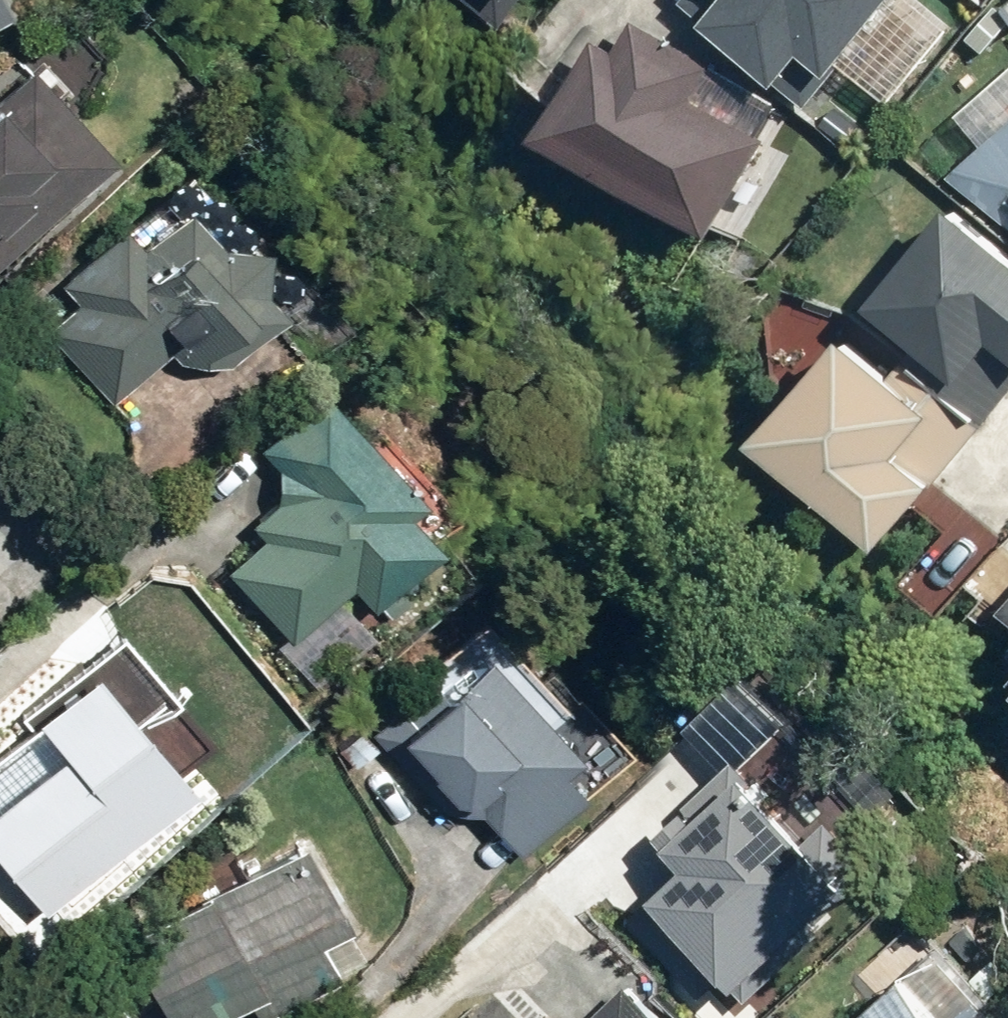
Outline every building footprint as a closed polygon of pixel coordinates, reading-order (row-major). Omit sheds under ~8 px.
[(491,33),(518,0),(451,0),(491,33)] [(678,5),(701,25),(694,33),(767,96),(796,63),(820,84),(893,0),(682,0),(678,5)] [(8,18),(0,5),(0,23),(8,18)] [(587,38),(522,148),(701,252),(762,147),(692,107),(711,74),(628,26),(612,53),(587,38)] [(108,161),(18,68),(0,85),(0,266),(108,161)] [(945,181),(1007,231),(1007,124),(945,181)] [(70,302),(36,333),(104,409),(171,350),(202,384),(277,318),(248,286),(249,248),(180,170),(53,283),(70,302)] [(741,456),(870,560),(1007,392),(1007,272),(938,215),(857,314),(908,355),(882,386),(832,345),(741,456)] [(411,499),(308,392),(246,450),(267,473),(267,505),(243,527),(255,540),(218,575),(283,643),(341,588),(366,613),(434,549),(398,512),(411,499)] [(10,445),(0,436),(0,455),(10,445)] [(999,615),(1007,623),(1007,605),(999,615)] [(37,917),(182,795),(129,734),(171,699),(120,640),(0,741),(0,764),(22,790),(0,809),(0,874),(37,917)] [(992,669),(1007,683),(1007,651),(992,669)] [(423,678),(362,735),(438,817),(458,799),(516,861),(583,800),(557,773),(573,759),(477,656),(437,693),(423,678)] [(714,986),(730,1002),(866,870),(825,828),(803,849),(725,769),(650,842),(681,874),(625,928),(698,1002),(714,986)] [(113,942),(158,1017),(217,1017),(239,1005),(247,1017),(258,1017),(359,959),(287,839),(113,942)] [(900,980),(862,1017),(938,1017),(900,980)] [(624,991),(595,1017),(649,1017),(624,991)]
